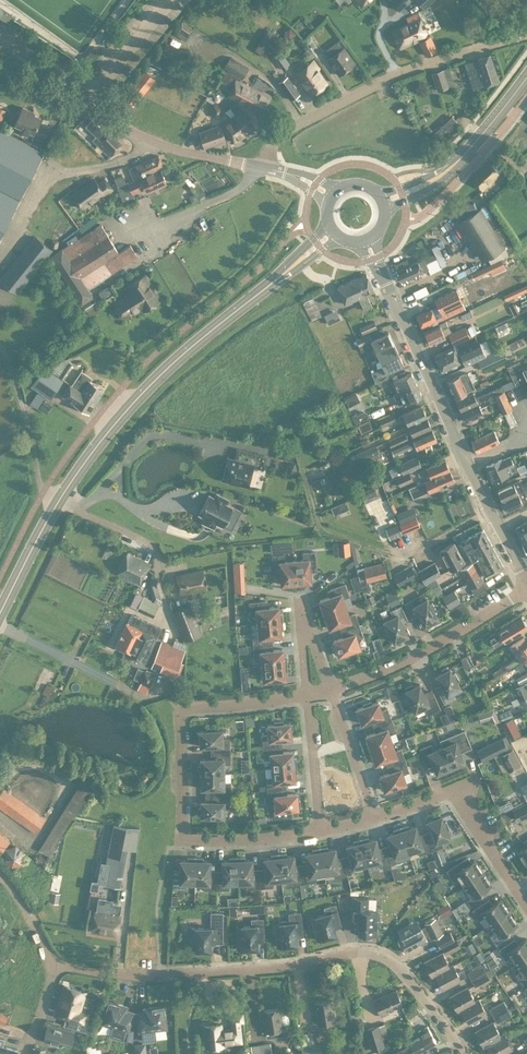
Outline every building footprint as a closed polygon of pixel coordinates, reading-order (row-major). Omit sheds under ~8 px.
[(7,18),(13,9),(0,0),(0,14),(7,18)] [(408,19),(392,27),(401,44),(420,35),(421,37),(419,38),(426,52),(437,46),(430,32),(428,34),(427,32),(429,30),(421,13),(418,9),(406,15),(408,19)] [(188,34),(193,26),(182,18),(176,27),(188,34)] [(279,34),(267,26),(254,46),(265,54),(269,49),(271,50),(274,46),(272,44),(279,34)] [(324,48),(318,40),(325,34),(320,27),(321,26),(320,26),(305,37),(317,54),(317,53),(324,48)] [(355,59),(344,45),(347,43),(341,35),(326,46),(331,54),(328,56),(339,71),(355,59)] [(303,48),(309,57),(315,52),(308,44),(303,48)] [(283,50),(276,55),(284,66),(290,61),(283,50)] [(498,78),(490,51),(465,60),(474,86),(498,78)] [(227,66),(221,78),(232,84),(228,92),(244,100),(252,84),(246,81),(246,82),(239,79),(248,64),(231,54),(225,64),(227,66)] [(328,79),(313,59),(297,70),(312,90),(328,79)] [(131,83),(143,91),(155,76),(144,67),(131,83)] [(288,72),(286,73),(283,69),(276,74),(278,78),(291,97),(300,90),(288,72)] [(427,80),(436,109),(451,104),(441,75),(427,80)] [(143,91),(131,83),(123,93),(134,102),(143,91)] [(252,84),(244,100),(260,109),(271,92),(263,88),(262,89),(252,84)] [(245,131),(255,123),(242,106),(242,107),(235,100),(230,104),(235,111),(232,113),(245,131)] [(224,107),(220,101),(213,101),(209,107),(213,113),(220,114),(224,107)] [(14,121),(24,125),(22,130),(27,132),(29,127),(33,129),(41,114),(33,110),(34,109),(22,103),(14,121)] [(451,112),(428,135),(435,142),(458,119),(451,112)] [(245,131),(232,113),(222,121),(224,124),(222,125),(225,135),(230,132),(236,138),(245,131)] [(96,133),(92,136),(110,154),(122,141),(108,128),(106,130),(92,116),(85,123),(96,133)] [(42,120),(35,127),(40,131),(47,124),(42,120)] [(225,135),(222,125),(220,121),(199,129),(205,143),(226,136),(225,135)] [(0,125),(0,233),(44,148),(0,125)] [(56,156),(59,149),(54,146),(50,153),(56,156)] [(164,164),(164,163),(163,163),(159,152),(130,165),(135,176),(160,165),(164,164)] [(487,157),(471,173),(484,186),(488,182),(490,183),(501,172),(487,157)] [(160,165),(135,176),(128,179),(132,189),(144,184),(147,189),(154,186),(153,185),(158,183),(158,184),(166,180),(160,165)] [(119,173),(114,174),(118,183),(126,180),(123,171),(119,173)] [(72,190),(83,204),(90,199),(91,200),(104,190),(105,191),(112,185),(105,175),(98,180),(94,175),(81,185),(80,184),(72,190)] [(192,184),(199,195),(206,190),(198,180),(194,182),(189,176),(187,178),(192,184)] [(481,204),(458,218),(482,257),(504,243),(509,251),(515,247),(492,212),(488,215),(481,204)] [(51,253),(82,300),(93,293),(88,285),(137,253),(130,241),(120,248),(102,220),(51,253)] [(35,233),(10,264),(1,275),(17,288),(51,246),(35,233)] [(58,245),(59,238),(52,236),(50,244),(58,245)] [(437,241),(432,244),(441,263),(446,260),(437,241)] [(403,257),(395,261),(397,267),(396,267),(401,278),(428,265),(423,255),(405,263),(403,257)] [(467,265),(459,266),(460,273),(468,272),(467,265)] [(367,271),(357,275),(361,283),(356,286),(362,301),(364,307),(372,303),(367,291),(374,288),(367,271)] [(124,291),(126,293),(115,300),(124,314),(136,306),(137,308),(143,305),(144,307),(161,296),(145,272),(128,282),(131,287),(124,291)] [(361,283),(357,275),(338,284),(345,301),(359,295),(362,301),(356,286),(361,283)] [(504,291),(506,297),(526,287),(526,280),(504,291)] [(108,282),(102,285),(105,292),(112,289),(108,282)] [(438,302),(431,305),(437,318),(465,305),(456,286),(435,296),(438,302)] [(93,294),(82,301),(86,308),(98,300),(93,294)] [(312,294),(302,299),(311,318),(321,313),(312,294)] [(422,322),(428,319),(429,322),(437,318),(431,305),(417,312),(422,322)] [(336,306),(324,312),(328,321),(340,315),(336,306)] [(458,312),(451,315),(453,321),(460,319),(458,312)] [(362,331),(377,325),(374,317),(359,324),(362,331)] [(440,321),(424,328),(430,341),(446,334),(445,333),(449,331),(454,341),(453,341),(453,342),(471,334),(470,333),(476,330),(471,320),(466,323),(452,329),(447,318),(440,321)] [(383,324),(356,336),(361,347),(374,342),(375,344),(392,336),(389,328),(385,330),(383,324)] [(454,344),(436,352),(443,367),(463,357),(465,362),(486,352),(492,349),(486,336),(480,339),(476,331),(471,334),(453,342),(454,344)] [(392,336),(375,344),(381,358),(399,351),(392,336)] [(502,345),(477,357),(482,367),(507,355),(502,345)] [(384,363),(371,369),(376,379),(387,374),(389,373),(387,369),(404,362),(399,351),(381,358),(384,363)] [(65,356),(57,359),(49,365),(61,373),(64,376),(69,368),(73,361),(65,356)] [(515,375),(521,372),(518,364),(511,367),(515,375)] [(51,395),(63,377),(47,366),(37,372),(31,381),(51,395)] [(81,367),(72,381),(73,382),(81,387),(82,386),(97,396),(103,386),(90,378),(92,375),(81,367)] [(465,369),(447,377),(455,394),(475,384),(468,370),(465,369)] [(416,380),(411,370),(394,378),(399,388),(416,380)] [(376,379),(374,380),(377,386),(389,380),(387,374),(376,379)] [(512,376),(501,381),(502,383),(504,388),(515,383),(512,376)] [(416,380),(399,388),(399,389),(393,391),(399,403),(422,392),(416,380)] [(73,382),(72,381),(71,382),(70,381),(63,392),(74,399),(74,400),(89,409),(97,396),(82,386),(81,387),(73,382)] [(502,383),(488,389),(475,395),(473,390),(456,397),(461,408),(504,388),(502,383)] [(37,386),(28,395),(35,402),(44,392),(37,386)] [(512,406),(504,388),(461,408),(466,418),(482,410),(480,405),(496,397),(502,411),(512,406)] [(360,398),(356,389),(345,395),(349,403),(360,398)] [(408,421),(426,413),(422,403),(398,413),(400,418),(406,416),(408,421)] [(357,411),(355,410),(353,411),(357,421),(369,415),(366,409),(364,408),(357,411)] [(394,409),(378,416),(381,423),(397,416),(394,409)] [(411,427),(405,430),(405,429),(387,436),(391,443),(408,436),(407,434),(431,424),(426,413),(408,421),(411,427)] [(373,425),(369,416),(358,422),(361,430),(373,425)] [(408,436),(391,443),(391,444),(390,444),(393,451),(416,441),(418,445),(436,437),(432,426),(408,436)] [(477,450),(500,439),(494,428),(472,438),(477,450)] [(379,448),(376,442),(356,450),(359,457),(379,448)] [(235,456),(232,456),(228,455),(222,475),(248,482),(253,462),(263,465),(266,453),(238,445),(235,456)] [(294,448),(278,445),(277,454),(293,457),(294,448)] [(398,461),(398,462),(389,466),(393,475),(396,474),(410,468),(409,468),(422,463),(417,452),(398,461)] [(502,456),(486,463),(490,470),(489,473),(490,476),(493,477),(493,478),(509,471),(511,470),(508,464),(514,461),(510,453),(502,457),(502,456)] [(417,468),(420,473),(429,469),(431,475),(450,467),(445,456),(417,468)] [(424,478),(424,479),(410,485),(414,495),(432,487),(454,477),(450,467),(431,475),(424,478)] [(410,468),(396,474),(400,483),(413,477),(410,468)] [(513,480),(497,487),(502,498),(526,487),(526,478),(522,481),(520,477),(513,480)] [(502,498),(507,508),(518,503),(520,507),(526,504),(526,496),(526,493),(526,492),(526,487),(502,498)] [(434,501),(441,498),(437,488),(430,490),(434,501)] [(226,500),(228,496),(217,490),(215,494),(209,491),(199,510),(205,513),(204,515),(204,517),(204,518),(205,519),(208,521),(214,524),(216,519),(222,522),(226,514),(235,518),(241,507),(226,500)] [(416,512),(399,520),(404,530),(420,523),(416,512)] [(523,541),(526,549),(526,518),(515,525),(517,528),(514,529),(521,542),(523,541)] [(390,536),(402,531),(398,520),(385,525),(390,536)] [(468,535),(461,539),(457,541),(460,547),(462,552),(474,545),(473,544),(488,535),(483,526),(468,534),(468,535)] [(474,545),(462,552),(466,557),(471,555),(472,557),(475,555),(494,545),(488,535),(473,544),(474,545)] [(122,542),(111,537),(99,561),(112,567),(114,563),(127,570),(135,554),(120,546),(122,542)] [(291,538),(270,540),(271,550),(292,548),(291,538)] [(350,538),(341,539),(343,552),(351,551),(350,538)] [(455,539),(440,546),(450,565),(464,558),(455,539)] [(494,545),(475,555),(482,567),(484,562),(499,554),(494,545)] [(294,557),(297,582),(304,581),(304,579),(311,578),(310,565),(316,564),(315,548),(303,549),(303,556),(294,557)] [(297,582),(294,557),(285,558),(285,551),(272,552),(274,569),(280,568),(282,581),(289,580),(289,583),(297,582)] [(504,564),(499,554),(484,562),(482,567),(486,574),(504,564)] [(244,559),(233,559),(235,588),(245,590),(244,559)] [(383,559),(364,564),(357,566),(359,576),(367,575),(368,578),(387,573),(383,559)] [(434,559),(419,567),(425,579),(440,570),(434,559)] [(464,572),(476,565),(473,559),(460,566),(464,572)] [(416,574),(409,563),(394,571),(400,582),(416,574)] [(480,571),(476,565),(464,572),(467,578),(480,571)] [(203,566),(176,572),(180,591),(207,585),(203,566)] [(480,571),(467,578),(471,585),(483,577),(480,571)] [(465,577),(454,584),(461,594),(472,587),(465,577)] [(322,611),(346,603),(343,594),(349,592),(346,581),(330,586),(332,592),(320,596),(322,603),(320,604),(322,611)] [(454,586),(442,593),(449,605),(461,598),(454,586)] [(399,598),(394,588),(386,593),(390,602),(399,598)] [(160,601),(151,596),(143,593),(137,606),(154,614),(160,601)] [(425,622),(431,618),(432,620),(438,617),(437,615),(438,614),(435,608),(437,607),(432,599),(430,600),(427,595),(418,599),(415,594),(405,600),(413,614),(418,611),(425,622)] [(258,620),(283,617),(282,609),(280,610),(279,603),(266,604),(265,598),(249,599),(250,611),(257,611),(258,620)] [(201,630),(190,602),(174,608),(185,637),(201,630)] [(384,617),(387,623),(385,624),(389,633),(391,632),(394,638),(395,637),(396,639),(403,636),(402,634),(408,631),(402,619),(408,617),(401,602),(390,607),(393,613),(384,617)] [(349,612),(346,603),(322,611),(325,619),(327,618),(329,624),(342,620),(344,626),(359,621),(355,610),(349,612)] [(127,619),(122,630),(139,639),(145,628),(154,632),(157,633),(161,624),(132,611),(128,619),(127,619)] [(513,633),(526,625),(526,622),(522,614),(488,634),(494,643),(503,637),(505,639),(513,633)] [(283,617),(258,620),(259,634),(253,634),(253,642),(270,640),(269,634),(282,632),(281,625),(284,625),(283,617)] [(363,633),(359,621),(344,626),(346,633),(334,637),(336,643),(333,644),(336,651),(338,650),(339,651),(345,649),(346,651),(355,648),(354,646),(360,644),(357,635),(363,633)] [(132,654),(144,660),(157,633),(154,632),(145,628),(139,639),(122,630),(115,643),(125,648),(123,652),(131,656),(132,654)] [(493,670),(496,675),(508,667),(518,660),(523,657),(526,655),(526,654),(526,639),(523,634),(508,643),(512,649),(515,648),(519,653),(513,656),(504,662),(493,670)] [(162,637),(152,664),(175,673),(181,659),(180,658),(185,646),(162,637)] [(270,646),(270,640),(253,642),(254,654),(261,653),(262,662),(287,660),(286,652),(284,652),(283,645),(270,646)] [(372,647),(375,655),(385,650),(383,644),(372,647)] [(461,656),(466,665),(474,661),(469,652),(461,656)] [(526,664),(523,657),(518,660),(522,667),(526,664)] [(287,660),(262,662),(263,677),(286,675),(285,668),(288,668),(287,660)] [(448,663),(441,666),(442,668),(436,672),(443,683),(437,686),(445,700),(456,694),(452,689),(461,684),(458,678),(460,677),(455,669),(453,670),(450,664),(449,665),(448,663)] [(248,677),(247,664),(240,664),(241,678),(248,677)] [(144,666),(139,677),(149,682),(154,670),(144,666)] [(516,674),(520,681),(526,677),(526,669),(516,674)] [(441,706),(433,688),(425,692),(420,680),(413,683),(412,681),(406,684),(407,686),(406,686),(409,693),(406,694),(410,702),(412,701),(415,707),(424,703),(428,712),(441,706)] [(526,684),(525,680),(515,684),(519,693),(521,696),(526,693),(526,684)] [(374,715),(376,721),(391,716),(392,716),(388,705),(382,707),(378,698),(372,700),(371,698),(363,701),(364,703),(357,705),(357,706),(355,707),(357,714),(360,713),(362,720),(374,715)] [(510,706),(499,711),(502,718),(506,716),(513,713),(510,706)] [(457,715),(454,709),(448,712),(451,718),(457,715)] [(510,715),(502,719),(510,735),(518,732),(510,715)] [(392,738),(389,730),(395,728),(392,716),(391,716),(376,721),(378,728),(366,732),(368,738),(366,739),(368,747),(392,738)] [(263,743),(279,742),(279,736),(292,734),(291,727),(293,727),(293,720),(290,720),(290,719),(283,720),(283,717),(274,718),(274,721),(268,721),(269,731),(262,731),(263,743)] [(214,748),(230,747),(229,735),(223,735),(222,726),(216,726),(215,724),(206,724),(206,727),(199,727),(200,728),(197,729),(198,736),(200,736),(200,743),(213,742),(214,748)] [(460,746),(466,744),(471,742),(464,727),(440,737),(442,743),(452,766),(459,763),(458,761),(465,758),(460,746)] [(503,734),(477,746),(483,757),(508,745),(503,734)] [(395,747),(392,738),(368,747),(371,754),(373,753),(376,760),(388,756),(390,762),(405,757),(401,745),(395,747)] [(452,766),(442,743),(434,746),(431,740),(420,745),(426,760),(432,758),(437,770),(443,767),(444,769),(452,766)] [(294,762),(297,762),(296,754),(294,754),(293,747),(280,748),(279,742),(263,743),(264,756),(271,755),(272,764),(294,762)] [(508,768),(522,761),(513,744),(499,751),(508,768)] [(230,747),(214,748),(214,755),(201,755),(201,762),(199,762),(199,770),(224,769),(224,760),(230,760),(230,747)] [(248,765),(248,753),(240,753),(240,765),(248,765)] [(405,757),(390,762),(392,768),(380,772),(382,779),(380,779),(382,786),(384,785),(385,787),(391,784),(392,787),(401,784),(400,781),(406,779),(403,770),(409,768),(405,757)] [(294,762),(272,764),(273,773),(266,774),(267,786),(284,784),(283,778),(296,777),(295,770),(298,770),(297,762),(294,762)] [(224,769),(199,770),(199,778),(201,778),(202,785),(215,784),(215,791),(231,791),(231,778),(224,778),(224,769)] [(56,856),(51,853),(58,842),(56,841),(72,815),(73,815),(99,784),(82,774),(34,853),(51,863),(56,856)] [(268,798),(275,797),(277,814),(292,813),(292,805),(299,805),(298,804),(301,803),(300,796),(298,796),(297,789),(284,791),(284,784),(267,786),(268,798)] [(4,785),(0,791),(0,804),(35,830),(45,816),(4,785)] [(231,791),(215,791),(214,797),(201,797),(201,804),(199,804),(199,811),(201,811),(201,812),(208,813),(208,815),(217,815),(217,813),(224,813),(224,804),(231,804),(231,791)] [(513,806),(519,817),(526,813),(526,799),(513,806)] [(432,830),(426,832),(432,847),(444,843),(441,837),(450,833),(447,827),(450,826),(446,817),(444,818),(441,812),(440,812),(439,810),(433,813),(434,815),(427,818),(432,830)] [(106,859),(102,880),(120,883),(126,853),(123,849),(123,846),(127,847),(128,845),(136,847),(137,847),(139,824),(127,822),(114,820),(113,827),(106,859)] [(432,847),(426,832),(420,834),(416,822),(409,824),(408,822),(401,824),(409,848),(417,845),(420,851),(432,847)] [(392,843),(385,845),(390,861),(402,857),(411,854),(409,848),(401,824),(393,827),(394,829),(388,831),(392,843)] [(5,845),(10,839),(0,830),(0,850),(5,845)] [(391,864),(385,845),(379,847),(376,834),(369,836),(369,834),(361,836),(367,860),(381,857),(383,866),(391,864)] [(367,860),(361,836),(353,838),(354,840),(347,842),(350,854),(344,856),(347,869),(354,867),(353,864),(367,860)] [(5,845),(2,857),(12,865),(23,861),(25,849),(16,841),(5,845)] [(328,843),(320,845),(325,869),(334,868),(335,874),(347,872),(347,869),(344,856),(338,857),(335,844),(328,846),(328,843)] [(518,849),(526,861),(526,860),(526,843),(518,849)] [(308,862),(302,864),(304,880),(317,877),(316,871),(325,869),(320,845),(312,846),(313,848),(306,850),(308,862)] [(304,880),(302,864),(295,864),(294,851),(287,852),(287,850),(279,851),(282,876),(291,875),(291,881),(304,880)] [(266,868),(259,868),(260,885),(273,883),(273,877),(282,876),(279,851),(271,851),(271,854),(264,855),(266,868)] [(260,885),(259,868),(253,868),(252,856),(245,856),(245,853),(237,854),(238,879),(247,879),(248,885),(260,885)] [(195,879),(195,854),(188,854),(188,856),(181,856),(180,869),(174,869),(173,885),(185,886),(186,879),(195,879)] [(203,854),(195,854),(195,879),(204,880),(204,886),(217,886),(216,870),(210,870),(210,857),(203,857),(203,854)] [(223,870),(216,870),(217,886),(229,886),(229,879),(238,879),(237,854),(229,854),(229,856),(222,857),(223,870)] [(464,881),(483,869),(475,856),(464,863),(460,858),(446,867),(453,877),(459,874),(464,881)] [(483,869),(464,881),(472,893),(467,897),(470,903),(484,894),(480,888),(491,881),(483,869)] [(57,899),(60,888),(54,886),(50,897),(57,899)] [(351,926),(359,927),(359,929),(366,929),(366,931),(374,932),(374,930),(376,930),(377,915),(379,915),(380,908),(377,908),(377,906),(368,906),(368,894),(352,893),(352,912),(351,926)] [(99,895),(96,908),(95,908),(92,927),(116,932),(120,912),(117,912),(119,902),(112,900),(112,898),(99,895)] [(490,920),(509,908),(501,895),(490,903),(486,897),(473,906),(480,916),(485,913),(490,920)] [(444,913),(452,908),(448,900),(439,905),(444,913)] [(258,901),(250,902),(250,910),(258,909),(258,901)] [(326,910),(317,913),(311,914),(317,936),(324,934),(324,937),(331,935),(331,933),(337,931),(335,924),(342,922),(336,901),(324,904),(326,910)] [(304,933),(303,927),(301,908),(289,910),(289,916),(280,917),(282,933),(276,934),(277,943),(284,942),(284,945),(291,944),(291,941),(298,941),(297,934),(304,933)] [(509,908),(490,920),(495,928),(490,932),(496,942),(510,933),(506,927),(517,920),(509,908)] [(217,940),(217,938),(223,938),(223,909),(211,909),(211,924),(191,924),(191,947),(197,947),(197,949),(204,949),(204,947),(211,947),(211,940),(217,940)] [(403,935),(398,937),(404,949),(432,934),(433,936),(444,930),(442,927),(445,926),(438,914),(436,915),(425,920),(427,923),(422,925),(421,925),(418,918),(413,920),(399,928),(403,935)] [(252,922),(242,922),(237,923),(238,945),(244,945),(245,948),(252,947),(252,945),(259,944),(258,937),(265,937),(264,915),(251,915),(252,922)] [(450,928),(435,936),(440,944),(443,943),(454,937),(450,928)] [(454,937),(443,943),(446,950),(461,943),(457,935),(454,937)] [(526,953),(526,935),(516,942),(513,936),(499,945),(506,956),(511,952),(516,960),(526,953)] [(472,937),(465,940),(469,948),(476,945),(472,937)] [(435,971),(450,963),(443,949),(424,959),(431,973),(435,971)] [(516,960),(521,967),(516,971),(523,981),(526,978),(526,953),(516,960)] [(471,976),(486,968),(482,961),(467,969),(471,976)] [(450,963),(435,971),(442,986),(461,976),(461,975),(466,973),(464,965),(457,968),(454,962),(450,963)] [(486,968),(471,976),(475,983),(489,976),(486,968)] [(57,1007),(56,1011),(63,1014),(69,1016),(67,1023),(89,1029),(91,1022),(86,1020),(89,1010),(79,1007),(82,998),(85,988),(81,987),(65,982),(57,1007)] [(461,1006),(476,998),(468,984),(450,994),(457,1008),(461,1006)] [(374,996),(382,1013),(388,1011),(387,1008),(402,1001),(396,987),(374,996)] [(332,996),(315,999),(318,1020),(335,1018),(332,996)] [(476,998),(461,1006),(468,1020),(487,1010),(479,996),(476,998)] [(126,1003),(122,1002),(109,998),(103,1019),(113,1023),(111,1032),(123,1035),(126,1025),(128,1026),(133,1009),(125,1007),(126,1003)] [(493,1013),(507,1005),(504,998),(489,1006),(493,1013)] [(145,1004),(146,1007),(146,1008),(138,1009),(140,1027),(142,1026),(144,1037),(156,1036),(155,1026),(166,1025),(163,1002),(145,1004)] [(279,1004),(263,1007),(267,1034),(284,1032),(282,1021),(289,1020),(287,1006),(280,1007),(279,1004)] [(511,1012),(507,1005),(493,1013),(497,1020),(511,1012)] [(5,1021),(8,1011),(0,1008),(0,1019),(5,1021)] [(228,1027),(222,1028),(221,1020),(205,1022),(207,1044),(226,1042),(226,1039),(239,1038),(238,1033),(241,1033),(240,1018),(243,1018),(242,1010),(229,1012),(230,1019),(232,1019),(232,1025),(228,1025),(228,1027)] [(501,1033),(493,1019),(475,1029),(483,1043),(486,1041),(501,1033)] [(44,1036),(61,1041),(63,1037),(71,1039),(74,1029),(48,1021),(44,1036)] [(378,1021),(366,1025),(372,1046),(385,1042),(378,1021)] [(392,1046),(397,1053),(428,1053),(430,1053),(427,1048),(430,1047),(427,1042),(435,1037),(427,1023),(419,1028),(421,1032),(398,1045),(397,1043),(392,1046)] [(501,1033),(486,1041),(494,1053),(496,1053),(513,1045),(505,1031),(501,1033)] [(17,1047),(3,1043),(5,1035),(0,1034),(0,1053),(15,1053),(17,1047)] [(268,1038),(252,1039),(252,1048),(269,1047),(268,1038)] [(301,1041),(303,1053),(308,1053),(323,1052),(321,1038),(315,1039),(301,1041)] [(137,1053),(139,1053),(147,1053),(145,1040),(135,1041),(137,1053)]
